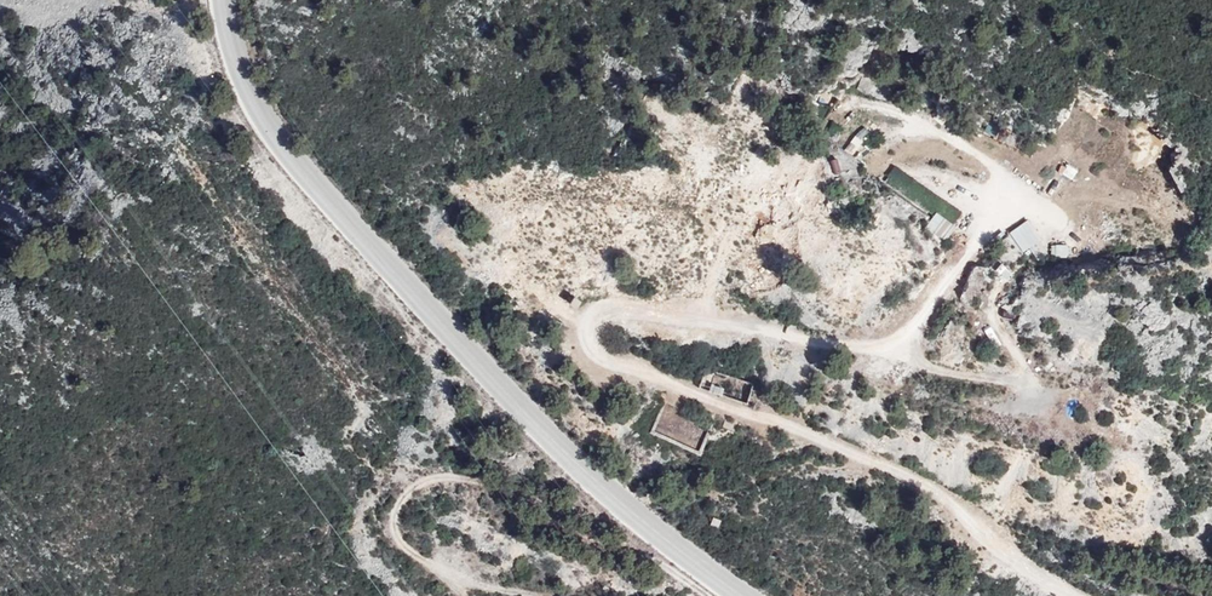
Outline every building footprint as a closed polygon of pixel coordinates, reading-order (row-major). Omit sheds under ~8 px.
[(862,129),(843,149),(857,162),(876,142),(862,129)] [(945,241),(956,225),(936,212),(925,228),(945,241)] [(1009,232),(1023,253),(1042,240),(1027,219),(1009,232)] [(1038,261),(1048,255),(1042,245),(1032,251),(1038,261)] [(1056,245),(1055,259),(1068,259),(1068,245),(1056,245)] [(578,306),(581,299),(564,291),(561,298),(578,306)] [(1003,308),(1000,315),(1014,320),(1017,313),(1003,308)]
